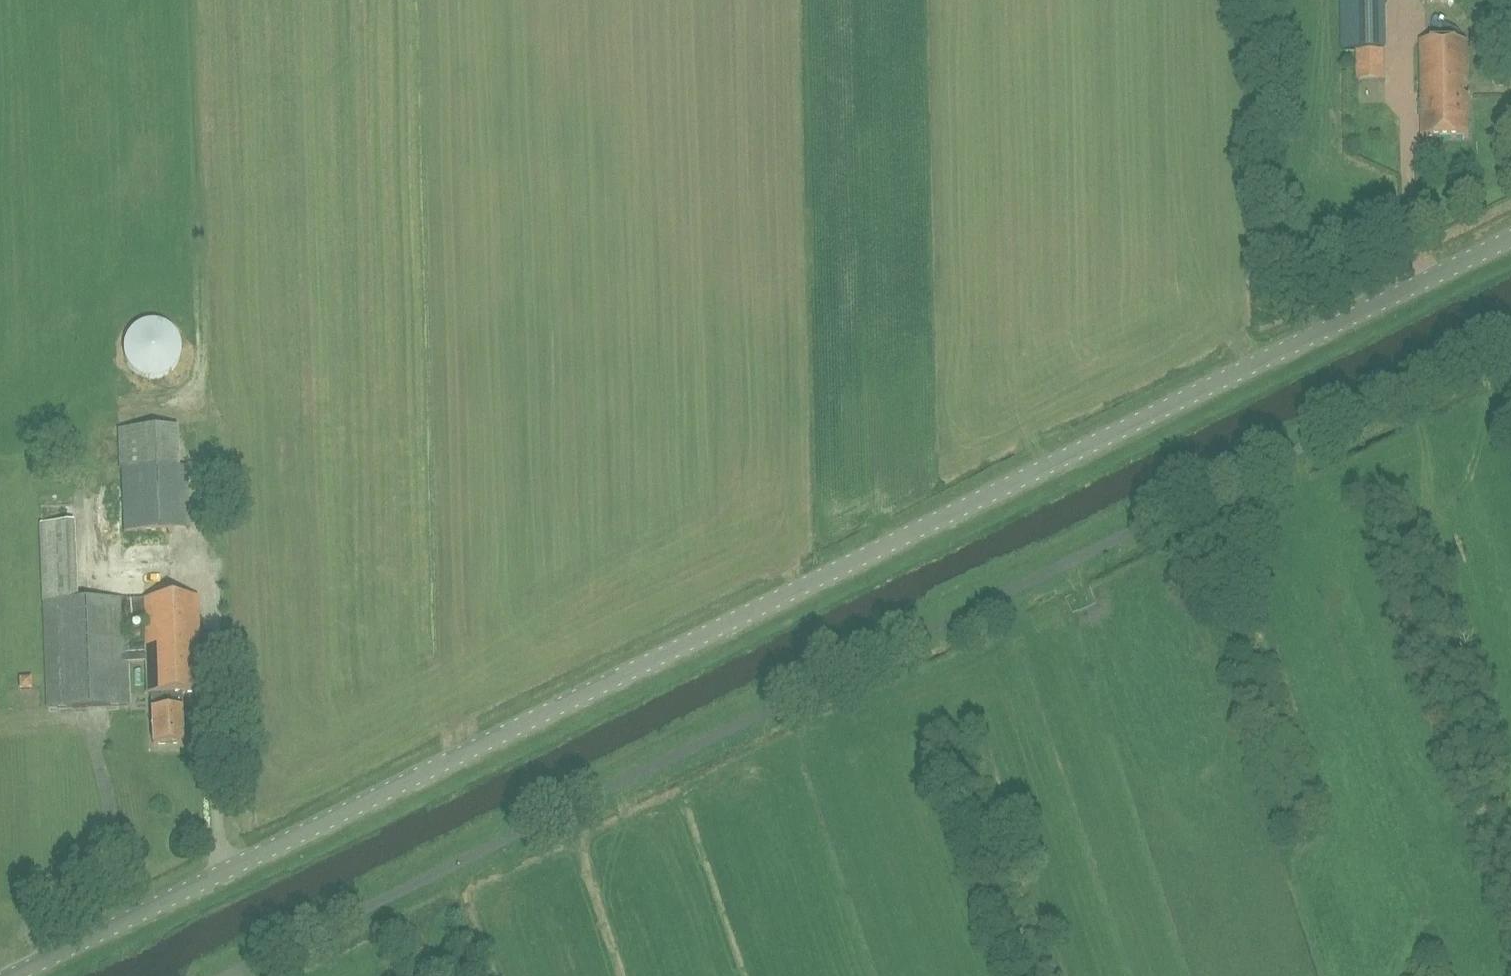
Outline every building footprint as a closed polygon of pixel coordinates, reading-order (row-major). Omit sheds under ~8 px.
[(1364,8),(1364,94),(1401,94),(1401,8),(1364,8)] [(1422,138),(1469,137),(1468,95),(1464,95),(1464,80),(1468,80),(1467,41),(1421,41),(1422,138)] [(124,531),(189,528),(187,469),(177,470),(175,428),(120,431),(124,531)] [(124,600),(124,598),(63,601),(60,522),(40,523),(48,708),(129,705),(127,652),(146,651),(148,694),(155,694),(156,709),(151,709),(153,745),(183,744),(181,708),(176,708),(175,693),(201,692),(199,657),(195,657),(194,642),(199,641),(197,596),(144,598),(144,599),(124,600)]
